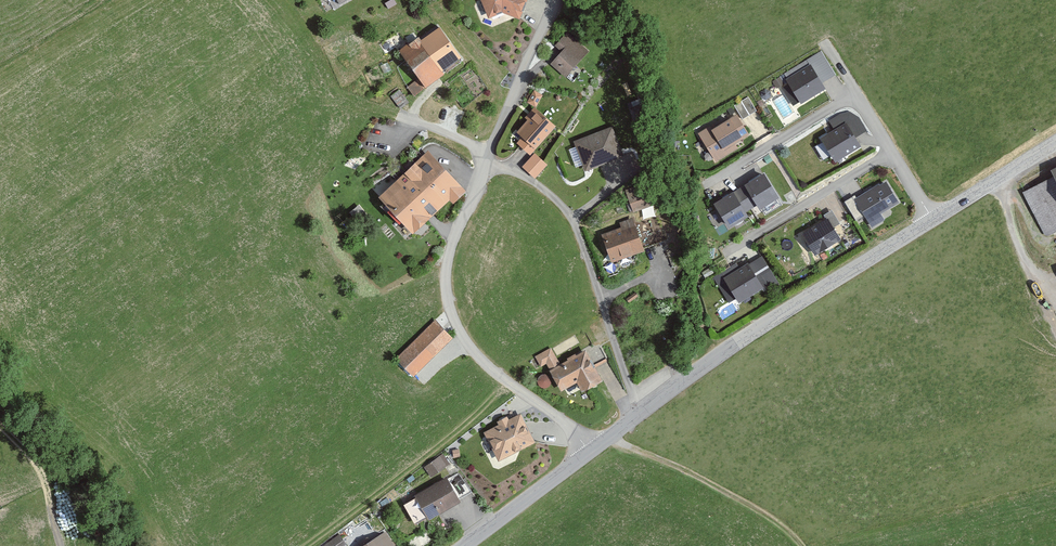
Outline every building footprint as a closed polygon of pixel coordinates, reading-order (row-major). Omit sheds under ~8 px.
[(490,18),(504,11),(523,17),(529,0),(481,0),(490,18)] [(437,25),(400,54),(428,89),(465,61),(437,25)] [(557,43),(566,51),(554,64),(568,78),(591,53),(567,31),(557,43)] [(808,67),(785,81),(799,105),(823,91),(808,67)] [(750,97),(737,105),(746,119),(759,111),(750,97)] [(522,138),(517,143),(530,155),(557,125),(539,109),(517,134),(522,138)] [(717,124),(703,133),(720,160),(742,147),(740,144),(749,138),(736,117),(719,128),(717,124)] [(846,124),(821,140),(837,163),(861,147),(846,124)] [(617,125),(579,140),(590,171),(629,156),(617,125)] [(427,151),(378,196),(413,233),(449,200),(453,204),(466,192),(427,151)] [(537,154),(525,167),(536,178),(549,165),(537,154)] [(1044,171),(1047,178),(1019,193),(1041,235),(1055,227),(1055,164),(1044,171)] [(765,173),(715,203),(731,230),(750,218),(747,212),(756,207),(759,212),(781,199),(765,173)] [(890,180),(860,199),(877,227),(889,220),(885,214),(904,202),(890,180)] [(647,181),(623,190),(633,213),(656,203),(647,181)] [(834,218),(808,233),(822,255),(847,239),(834,218)] [(635,223),(603,235),(613,262),(645,251),(635,223)] [(761,256),(726,278),(741,303),(776,281),(761,256)] [(440,321),(402,359),(419,377),(457,338),(440,321)] [(555,347),(539,357),(545,366),(551,363),(568,390),(583,381),(589,391),(607,381),(599,369),(604,366),(592,345),(564,362),(555,347)] [(520,410),(484,430),(500,460),(536,440),(520,410)] [(442,451),(423,465),(432,475),(450,461),(442,451)] [(447,474),(415,492),(429,516),(461,498),(447,474)] [(357,545),(393,545),(382,530),(357,545)] [(348,543),(340,531),(320,544),(321,545),(343,545),(348,543)]
